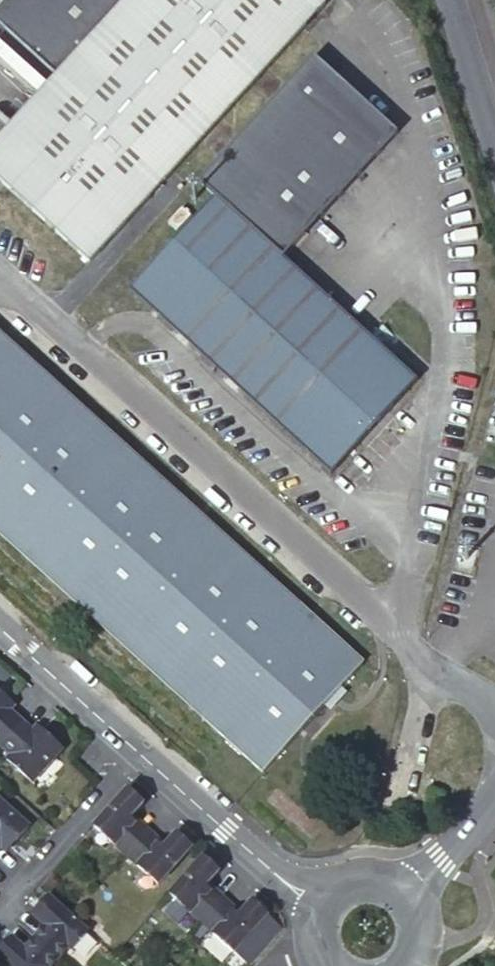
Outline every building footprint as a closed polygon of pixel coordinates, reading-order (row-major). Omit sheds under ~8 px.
[(53,78),(0,137),(0,183),(88,263),(324,4),(319,0),(124,0),(53,78)] [(124,0),(0,0),(0,30),(53,78),(124,0)] [(311,56),(198,181),(216,198),(281,258),(397,130),(311,56)] [(374,424),(414,381),(281,258),(216,198),(131,290),(175,331),(330,473),(374,424)] [(190,217),(180,208),(166,223),(176,232),(190,217)] [(0,336),(0,535),(263,770),(331,694),(361,660),(0,336)] [(1,746),(24,722),(12,711),(2,702),(7,697),(0,690),(0,745),(1,746)] [(7,697),(2,702),(12,711),(17,706),(7,697)] [(24,722),(1,746),(12,756),(8,760),(33,784),(64,752),(49,737),(45,742),(35,732),(24,722)] [(39,727),(35,732),(45,742),(49,737),(39,727)] [(95,828),(127,857),(148,835),(132,820),(145,805),(130,791),(95,828)] [(2,847),(11,836),(16,840),(30,825),(0,799),(0,849),(2,847)] [(48,822),(41,830),(49,836),(56,829),(48,822)] [(148,835),(127,857),(160,886),(194,849),(179,835),(165,850),(148,835)] [(16,840),(11,836),(2,847),(7,851),(16,840)] [(171,896),(202,926),(223,903),(207,888),(221,873),(206,859),(171,896)] [(44,925),(33,936),(57,957),(67,946),(70,949),(88,931),(71,916),(48,895),(36,909),(49,920),(44,925)] [(223,903),(202,926),(210,933),(234,956),(268,919),(252,903),(238,918),(223,903)] [(36,909),(31,913),(44,925),(49,920),(36,909)] [(202,926),(188,940),(196,947),(210,933),(202,926)] [(33,936),(23,947),(18,952),(5,940),(0,946),(0,960),(6,965),(49,965),(57,957),(33,936)] [(10,936),(5,940),(18,952),(23,947),(10,936)]
